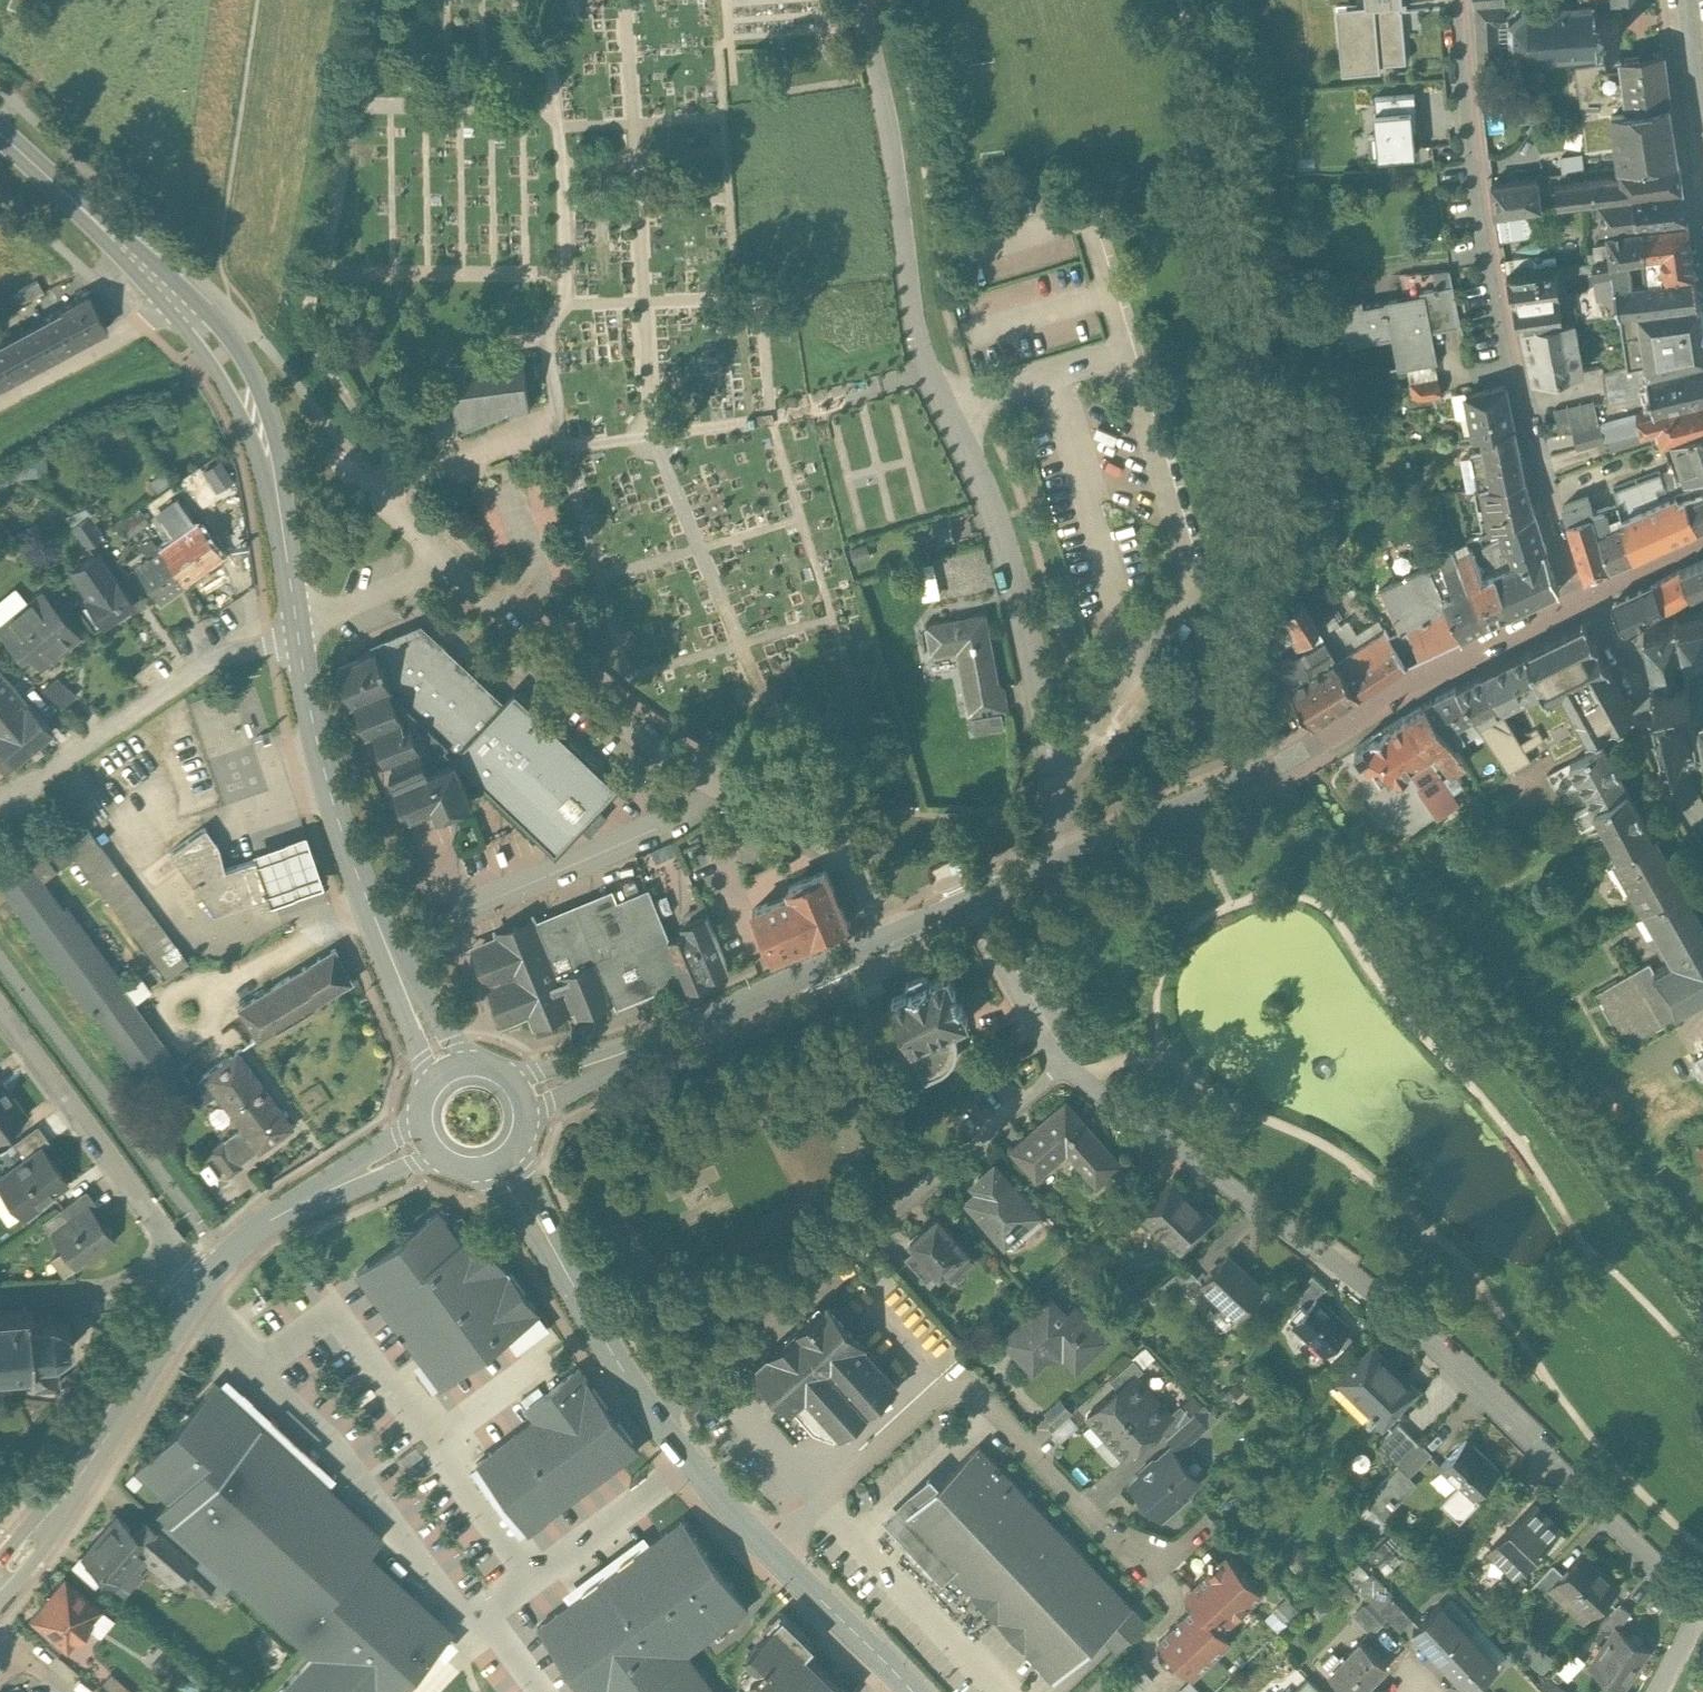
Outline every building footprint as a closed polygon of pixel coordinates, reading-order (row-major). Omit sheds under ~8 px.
[(1367,7),(1351,8),(1353,40),(1347,41),(1349,66),(1381,64),(1381,58),(1407,56),(1402,3),(1400,4),(1400,0),(1366,0),(1367,7)] [(1529,1),(1529,0),(1527,0),(1526,0),(1526,2),(1511,16),(1510,15),(1508,18),(1509,19),(1511,39),(1509,41),(1511,43),(1512,42),(1529,54),(1529,56),(1532,56),(1533,54),(1542,54),(1542,56),(1546,56),(1545,54),(1555,53),(1555,55),(1559,55),(1558,53),(1568,52),(1568,54),(1572,54),(1571,52),(1581,52),(1581,53),(1585,53),(1584,51),(1596,51),(1596,52),(1599,52),(1598,33),(1601,33),(1601,34),(1621,32),(1621,29),(1622,29),(1621,16),(1620,16),(1620,12),(1600,14),(1597,15),(1596,0),(1549,0),(1542,0),(1539,0),(1539,1),(1529,1)] [(1494,14),(1477,15),(1479,64),(1496,64),(1500,60),(1498,18),(1494,14)] [(1622,55),(1576,61),(1583,112),(1669,101),(1662,50),(1622,55)] [(1533,76),(1517,77),(1522,118),(1538,116),(1533,76)] [(1414,86),(1376,88),(1380,149),(1418,146),(1414,86)] [(1669,101),(1583,112),(1587,145),(1617,141),(1620,163),(1677,156),(1669,101)] [(1315,155),(1296,156),(1297,171),(1316,170),(1315,155)] [(1677,156),(1620,163),(1622,176),(1617,177),(1612,173),(1556,179),(1559,199),(1599,195),(1682,185),(1677,156)] [(1537,172),(1491,178),(1496,209),(1541,202),(1537,172)] [(1682,187),(1599,195),(1602,223),(1687,215),(1682,187)] [(1687,219),(1609,226),(1611,240),(1595,242),(1596,250),(1600,249),(1602,259),(1613,258),(1613,256),(1644,251),(1645,263),(1645,276),(1695,270),(1687,219)] [(1602,259),(1593,260),(1595,277),(1597,292),(1615,289),(1618,307),(1619,307),(1700,298),(1695,272),(1646,277),(1645,276),(1645,263),(1634,264),(1634,255),(1602,259)] [(1557,262),(1507,269),(1519,320),(1521,320),(1563,315),(1557,262)] [(1588,283),(1567,285),(1564,262),(1557,262),(1563,315),(1573,314),(1619,308),(1619,307),(1618,307),(1615,289),(1597,292),(1595,277),(1592,277),(1590,278),(1589,279),(1588,280),(1588,282),(1588,283)] [(38,279),(17,289),(23,300),(43,290),(38,279)] [(1421,291),(1363,302),(1362,294),(1341,298),(1349,341),(1402,331),(1407,359),(1435,354),(1430,326),(1460,320),(1453,279),(1420,285),(1421,291)] [(0,339),(0,379),(105,324),(87,290),(53,308),(54,310),(0,339)] [(1619,309),(1627,364),(1646,361),(1647,368),(1702,357),(1702,314),(1701,300),(1619,309)] [(1563,315),(1521,320),(1534,375),(1578,367),(1571,327),(1576,327),(1573,314),(1563,315)] [(1489,334),(1465,339),(1470,356),(1493,351),(1489,334)] [(1646,369),(1650,390),(1654,406),(1702,395),(1702,357),(1647,368),(1646,369)] [(478,360),(450,364),(459,430),(507,410),(509,416),(531,407),(525,359),(479,365),(478,360)] [(1627,364),(1602,368),(1607,398),(1650,390),(1646,369),(1647,368),(1646,361),(1627,364)] [(1438,371),(1410,376),(1414,394),(1442,389),(1438,371)] [(1505,379),(1466,388),(1474,429),(1481,427),(1483,427),(1483,428),(1513,420),(1505,379)] [(1594,395),(1554,404),(1559,428),(1599,420),(1594,395)] [(1654,406),(1636,412),(1640,425),(1652,422),(1651,418),(1670,413),(1675,434),(1702,425),(1702,395),(1654,406)] [(1636,411),(1601,420),(1605,435),(1640,427),(1640,425),(1636,412),(1636,411)] [(1513,420),(1483,428),(1483,427),(1481,427),(1485,447),(1472,449),(1478,482),(1481,481),(1525,472),(1515,420),(1513,420)] [(1601,420),(1573,427),(1577,444),(1605,437),(1605,435),(1601,420)] [(1662,438),(1676,478),(1699,470),(1702,468),(1702,425),(1675,434),(1662,438)] [(36,456),(18,458),(18,462),(14,462),(14,469),(19,469),(20,476),(38,474),(36,456)] [(221,457),(203,466),(215,489),(232,480),(221,457)] [(1660,466),(1613,483),(1623,513),(1661,497),(1656,485),(1665,482),(1660,466)] [(1525,472),(1481,481),(1490,524),(1499,520),(1535,506),(1525,472)] [(1701,477),(1674,486),(1676,491),(1678,495),(1686,492),(1698,524),(1702,522),(1702,481),(1701,477)] [(189,489),(167,504),(182,526),(204,511),(189,489)] [(1588,491),(1563,500),(1568,516),(1592,509),(1592,508),(1594,508),(1588,491)] [(1661,497),(1623,513),(1624,517),(1621,519),(1632,553),(1698,524),(1686,492),(1678,495),(1676,491),(1661,497)] [(1609,523),(1605,504),(1594,508),(1592,508),(1592,509),(1610,562),(1632,553),(1621,519),(1609,523)] [(1535,506),(1499,520),(1515,558),(1545,545),(1547,544),(1535,506)] [(1592,509),(1568,516),(1585,573),(1610,562),(1592,509)] [(134,511),(113,526),(125,535),(142,523),(134,511)] [(86,516),(74,524),(88,545),(100,536),(86,516)] [(196,523),(160,549),(182,580),(218,554),(196,523)] [(1500,532),(1483,540),(1495,567),(1513,559),(1505,542),(1504,542),(1500,532)] [(1485,618),(1457,549),(1454,540),(1439,547),(1442,555),(1430,561),(1462,630),(1485,618)] [(1495,567),(1479,575),(1477,570),(1482,568),(1471,542),(1457,549),(1485,618),(1511,606),(1495,567)] [(1513,559),(1495,567),(1511,606),(1559,585),(1545,545),(1515,558),(1513,559)] [(160,549),(135,566),(161,602),(185,585),(182,580),(160,549)] [(115,580),(96,553),(73,568),(92,597),(91,597),(107,621),(133,603),(117,579),(115,580)] [(1681,567),(1691,589),(1702,584),(1702,558),(1681,567)] [(1430,561),(1381,584),(1401,626),(1390,631),(1389,631),(1406,656),(1462,630),(1430,561)] [(922,596),(933,595),(931,566),(920,567),(922,596)] [(1691,589),(1681,567),(1680,566),(1654,581),(1665,604),(1691,589)] [(1654,581),(1614,598),(1613,602),(1625,625),(1665,604),(1654,581)] [(0,596),(0,617),(25,599),(15,585),(0,596)] [(0,626),(0,629),(11,642),(14,640),(25,653),(28,651),(42,667),(79,636),(41,591),(0,626)] [(1325,632),(1302,595),(1300,596),(1281,609),(1280,608),(1279,609),(1280,611),(1286,619),(1282,622),(1288,631),(1292,629),(1297,637),(1298,639),(1300,638),(1299,638),(1301,637),(1306,644),(1325,632)] [(1682,614),(1676,610),(1673,611),(1672,614),(1674,616),(1672,618),(1648,624),(1646,623),(1644,623),(1642,627),(1645,629),(1654,666),(1650,667),(1651,672),(1655,670),(1662,702),(1658,703),(1659,709),(1662,711),(1665,711),(1666,715),(1677,748),(1679,750),(1682,749),(1681,746),(1700,742),(1699,744),(1702,747),(1702,610),(1682,614)] [(986,613),(925,624),(931,655),(959,650),(971,716),(1009,709),(1004,686),(999,682),(986,613)] [(1585,617),(1525,645),(1482,666),(1503,701),(1504,701),(1523,692),(1534,715),(1519,725),(1532,747),(1549,738),(1556,749),(1587,733),(1587,734),(1634,708),(1609,663),(1610,663),(1585,617)] [(1347,648),(1339,654),(1360,687),(1375,677),(1406,656),(1389,631),(1390,631),(1385,622),(1356,642),(1347,648)] [(454,655),(441,642),(438,639),(437,639),(421,624),(374,644),(376,648),(377,648),(394,690),(450,743),(446,747),(486,784),(558,852),(559,851),(558,850),(581,826),(581,827),(582,826),(582,825),(583,824),(590,831),(607,814),(599,807),(600,806),(602,805),(601,804),(617,787),(618,788),(619,787),(618,786),(619,785),(618,784),(617,785),(603,771),(603,770),(600,767),(600,768),(586,755),(587,755),(583,752),(569,739),(570,738),(566,735),(566,736),(553,724),(553,723),(550,720),(549,720),(536,708),(536,707),(533,704),(532,705),(517,690),(518,689),(517,689),(516,689),(515,688),(514,689),(515,690),(504,702),(490,689),(491,688),(487,685),(487,686),(474,673),(471,670),(470,670),(457,658),(458,657),(454,654),(454,655)] [(1306,644),(1279,661),(1291,681),(1290,681),(1313,717),(1360,687),(1339,654),(1325,632),(1306,644)] [(1354,638),(1344,645),(1347,648),(1356,642),(1354,638)] [(394,690),(377,648),(376,648),(339,663),(354,700),(356,699),(368,731),(373,729),(386,760),(392,757),(395,766),(391,768),(410,816),(436,805),(439,812),(473,798),(470,791),(486,784),(446,747),(450,743),(394,690)] [(1503,701),(1482,666),(1456,679),(1475,708),(1510,760),(1532,747),(1519,725),(1504,701),(1503,701)] [(0,670),(0,746),(14,763),(15,763),(52,732),(0,670)] [(77,695),(57,677),(42,690),(62,708),(77,695)] [(1475,708),(1456,679),(1426,695),(1426,696),(1445,723),(1457,717),(1475,708)] [(1426,696),(1405,709),(1429,747),(1441,739),(1444,742),(1439,745),(1439,747),(1451,766),(1466,756),(1455,738),(1445,723),(1426,696)] [(1405,709),(1354,742),(1366,760),(1369,758),(1382,777),(1396,768),(1399,771),(1409,765),(1407,761),(1429,747),(1405,709)] [(1457,717),(1445,723),(1455,738),(1466,731),(1457,717)] [(1604,741),(1571,759),(1590,795),(1592,799),(1595,804),(1628,786),(1619,769),(1620,768),(1614,758),(1613,758),(1604,741)] [(1571,759),(1548,770),(1568,807),(1590,795),(1571,759)] [(1628,786),(1595,804),(1592,799),(1575,809),(1582,822),(1599,812),(1619,850),(1652,832),(1643,814),(1644,813),(1638,802),(1637,803),(1628,786)] [(55,829),(72,852),(167,978),(188,962),(76,814),(55,829)] [(205,827),(170,852),(183,870),(210,851),(218,846),(205,827)] [(55,829),(39,841),(56,864),(72,852),(55,829)] [(1619,850),(1606,858),(1614,872),(1624,868),(1638,894),(1639,894),(1645,904),(1683,883),(1654,831),(1652,832),(1619,850)] [(253,852),(256,859),(268,895),(272,905),(297,897),(323,888),(304,835),(279,843),(253,852)] [(39,841),(22,854),(39,877),(56,864),(39,841)] [(241,864),(223,870),(210,851),(183,870),(213,912),(254,899),(241,864)] [(22,854),(0,870),(0,884),(153,1090),(181,1069),(39,877),(22,854)] [(256,859),(241,864),(254,899),(268,895),(256,859)] [(792,892),(755,907),(774,953),(849,922),(827,869),(790,885),(792,892)] [(1683,883),(1645,904),(1644,905),(1674,960),(1655,970),(1650,962),(1595,992),(1625,1047),(1680,1016),(1676,1009),(1702,994),(1702,919),(1683,883)] [(619,898),(542,930),(539,921),(478,947),(508,1017),(568,992),(573,1005),(624,983),(629,996),(684,973),(669,936),(670,935),(649,884),(618,897),(619,898)] [(711,924),(694,931),(692,926),(670,935),(669,936),(684,973),(689,985),(713,976),(711,971),(728,964),(711,924)] [(334,949),(238,1007),(257,1038),(353,981),(334,949)] [(947,972),(929,980),(928,976),(922,973),(909,980),(906,985),(908,989),(889,998),(911,1046),(912,1045),(952,1027),(969,1020),(947,972)] [(952,1027),(912,1045),(914,1051),(914,1052),(926,1078),(944,1070),(948,1067),(952,1063),(954,1060),(955,1058),(957,1054),(958,1052),(958,1049),(958,1045),(958,1042),(957,1038),(956,1033),(955,1033),(952,1027)] [(293,1126),(237,1051),(202,1076),(203,1077),(193,1085),(194,1087),(188,1092),(198,1106),(215,1094),(242,1129),(224,1142),(238,1161),(256,1148),(258,1152),(293,1126)] [(181,1069),(153,1090),(166,1108),(188,1092),(194,1087),(193,1085),(181,1069)] [(0,1081),(0,1133),(6,1129),(6,1130),(25,1116),(0,1081)] [(1066,1102),(1012,1150),(1036,1177),(1067,1150),(1097,1185),(1121,1164),(1066,1102)] [(37,1125),(14,1142),(26,1158),(42,1146),(43,1147),(50,1142),(37,1125)] [(224,1141),(211,1151),(229,1175),(242,1166),(238,1161),(224,1142),(224,1141)] [(0,1177),(0,1204),(8,1198),(23,1218),(41,1205),(39,1202),(68,1180),(43,1147),(42,1146),(26,1158),(0,1177)] [(1039,1215),(995,1164),(980,1178),(986,1184),(966,1201),(998,1237),(1008,1228),(1011,1231),(1015,1228),(1019,1232),(1039,1215)] [(1211,1219),(1175,1184),(1158,1202),(1144,1216),(1145,1217),(1181,1251),(1211,1219)] [(1158,1202),(1141,1185),(1116,1211),(1135,1229),(1145,1217),(1144,1216),(1158,1202)] [(81,1192),(60,1208),(68,1218),(69,1218),(75,1226),(95,1211),(81,1192)] [(462,1240),(439,1210),(356,1271),(440,1386),(450,1377),(452,1377),(507,1336),(539,1312),(541,1311),(479,1227),(462,1240)] [(95,1211),(75,1226),(69,1218),(68,1218),(50,1232),(76,1267),(116,1239),(95,1211)] [(968,1248),(939,1214),(911,1238),(918,1246),(939,1271),(940,1272),(968,1248)] [(939,1271),(918,1246),(905,1257),(927,1282),(939,1271)] [(1264,1288),(1229,1254),(1202,1283),(1238,1316),(1264,1288)] [(1187,1264),(1165,1282),(1174,1294),(1197,1276),(1187,1264)] [(1327,1289),(1313,1275),(1295,1299),(1302,1305),(1303,1304),(1308,1308),(1317,1297),(1319,1298),(1327,1289)] [(1319,1298),(1317,1297),(1308,1308),(1303,1304),(1302,1305),(1291,1318),(1296,1322),(1294,1323),(1317,1344),(1315,1345),(1325,1354),(1339,1340),(1345,1345),(1352,1336),(1346,1331),(1350,1327),(1319,1298)] [(1050,1299),(1009,1338),(1027,1358),(1049,1337),(1076,1366),(1104,1339),(1075,1309),(1067,1316),(1050,1299)] [(3,1368),(3,1373),(6,1373),(6,1368),(28,1366),(28,1371),(31,1371),(32,1385),(58,1383),(56,1364),(53,1364),(53,1359),(55,1359),(55,1354),(67,1345),(71,1347),(73,1344),(69,1342),(68,1327),(72,1324),(70,1321),(66,1324),(52,1317),(51,1312),(48,1312),(49,1317),(29,1318),(28,1313),(33,1313),(33,1309),(28,1310),(28,1309),(27,1309),(26,1304),(23,1304),(23,1309),(1,1311),(1,1306),(0,1306),(0,1368),(3,1368)] [(759,1369),(790,1404),(808,1389),(833,1418),(838,1414),(849,1426),(896,1384),(859,1343),(863,1339),(831,1304),(827,1308),(825,1306),(775,1352),(776,1354),(759,1369)] [(539,1312),(507,1336),(510,1340),(518,1351),(551,1327),(539,1312)] [(1416,1390),(1374,1350),(1345,1379),(1376,1409),(1367,1418),(1370,1421),(1373,1419),(1383,1429),(1399,1412),(1397,1409),(1416,1390)] [(1134,1357),(1110,1379),(1119,1389),(1133,1376),(1134,1377),(1144,1369),(1134,1357)] [(640,1449),(579,1368),(527,1406),(536,1417),(490,1451),(491,1451),(476,1462),(527,1531),(640,1449)] [(1119,1389),(1094,1411),(1091,1411),(1088,1414),(1088,1418),(1092,1422),(1096,1422),(1097,1422),(1108,1434),(1151,1396),(1134,1377),(1133,1376),(1119,1389)] [(449,1632),(438,1622),(441,1619),(368,1551),(382,1535),(215,1381),(203,1394),(202,1394),(135,1468),(168,1499),(148,1521),(226,1590),(233,1580),(312,1654),(277,1691),(394,1691),(449,1632)] [(835,1438),(849,1426),(838,1414),(833,1418),(808,1389),(790,1404),(815,1431),(835,1438)] [(1055,1424),(1053,1425),(1059,1436),(1080,1425),(1064,1396),(1045,1405),(1055,1424)] [(1151,1396),(1108,1434),(1119,1447),(1118,1452),(1122,1456),(1126,1456),(1130,1454),(1130,1450),(1159,1425),(1169,1416),(1168,1415),(1151,1396)] [(1181,1403),(1168,1415),(1169,1416),(1159,1425),(1168,1435),(1191,1414),(1181,1403)] [(1191,1414),(1168,1435),(1179,1448),(1206,1424),(1195,1411),(1191,1414)] [(1400,1423),(1378,1444),(1398,1464),(1419,1443),(1400,1423)] [(1499,1470),(1467,1440),(1442,1466),(1474,1497),(1499,1470)] [(1398,1464),(1389,1473),(1400,1484),(1409,1475),(1430,1454),(1419,1443),(1398,1464)] [(1132,1606),(979,1444),(941,1481),(901,1517),(953,1573),(1055,1679),(1132,1606)] [(1172,1449),(1133,1483),(1141,1492),(1136,1497),(1150,1512),(1155,1507),(1160,1514),(1171,1504),(1174,1507),(1189,1493),(1184,1488),(1197,1477),(1172,1449)] [(901,1517),(941,1481),(933,1472),(884,1517),(944,1581),(953,1573),(901,1517)] [(1389,1473),(1364,1498),(1384,1519),(1418,1484),(1409,1475),(1400,1484),(1389,1473)] [(1514,1490),(1499,1513),(1510,1520),(1526,1497),(1514,1490)] [(1533,1504),(1490,1549),(1516,1575),(1559,1530),(1533,1504)] [(135,1532),(117,1516),(83,1556),(97,1569),(115,1584),(133,1563),(137,1567),(145,1558),(153,1548),(135,1532)] [(588,1691),(717,1691),(688,1652),(749,1607),(683,1519),(617,1568),(539,1626),(588,1691)] [(192,1560),(146,1520),(135,1532),(153,1548),(145,1558),(173,1583),(180,1574),(192,1560)] [(1307,1549),(1304,1548),(1303,1548),(1300,1548),(1298,1549),(1296,1550),(1294,1551),(1292,1554),(1291,1556),(1291,1559),(1291,1562),(1293,1566),(1295,1568),(1296,1569),(1299,1570),(1302,1571),(1307,1570),(1309,1569),(1310,1567),(1312,1565),(1313,1562),(1314,1559),(1313,1557),(1313,1555),(1312,1553),(1310,1552),(1309,1550),(1307,1549)] [(1620,1584),(1585,1551),(1562,1575),(1551,1586),(1552,1587),(1566,1601),(1571,1595),(1591,1614),(1620,1584)] [(1228,1553),(1192,1587),(1203,1598),(1159,1639),(1193,1675),(1231,1638),(1222,1628),(1263,1590),(1228,1553)] [(97,1569),(83,1556),(73,1567),(88,1580),(97,1569)] [(226,1592),(192,1560),(180,1574),(202,1594),(203,1593),(213,1583),(224,1593),(226,1592)] [(1552,1565),(1531,1586),(1542,1597),(1552,1587),(1551,1586),(1562,1575),(1552,1565)] [(1371,1572),(1358,1585),(1378,1606),(1391,1593),(1371,1572)] [(65,1578),(31,1617),(66,1646),(99,1607),(65,1578)] [(224,1593),(213,1583),(203,1593),(214,1604),(224,1593)] [(1412,1615),(1391,1593),(1378,1606),(1398,1628),(1412,1615)] [(1441,1603),(1413,1629),(1442,1659),(1469,1633),(1441,1603)] [(1620,1603),(1598,1625),(1612,1634),(1618,1626),(1620,1628),(1631,1611),(1620,1603)] [(1365,1604),(1355,1614),(1371,1631),(1381,1620),(1365,1604)] [(785,1617),(748,1654),(761,1666),(745,1681),(757,1691),(845,1691),(797,1645),(805,1637),(785,1617)] [(1620,1628),(1618,1626),(1612,1634),(1601,1651),(1607,1655),(1597,1671),(1622,1687),(1635,1668),(1634,1668),(1648,1646),(1620,1628)] [(1498,1663),(1469,1633),(1442,1659),(1470,1689),(1498,1663)] [(1330,1671),(1352,1691),(1359,1691),(1387,1663),(1362,1638),(1330,1671)] [(1522,1650),(1540,1668),(1551,1658),(1534,1639),(1522,1650)] [(1117,1678),(1130,1691),(1139,1691),(1154,1678),(1136,1660),(1117,1678)] [(111,1673),(103,1682),(114,1691),(130,1691),(131,1690),(111,1673)] [(1308,1677),(1293,1691),(1324,1691),(1308,1677)] [(1549,1677),(1540,1686),(1546,1691),(1571,1691),(1549,1677)] [(1176,1691),(1203,1691),(1190,1679),(1176,1691)]
